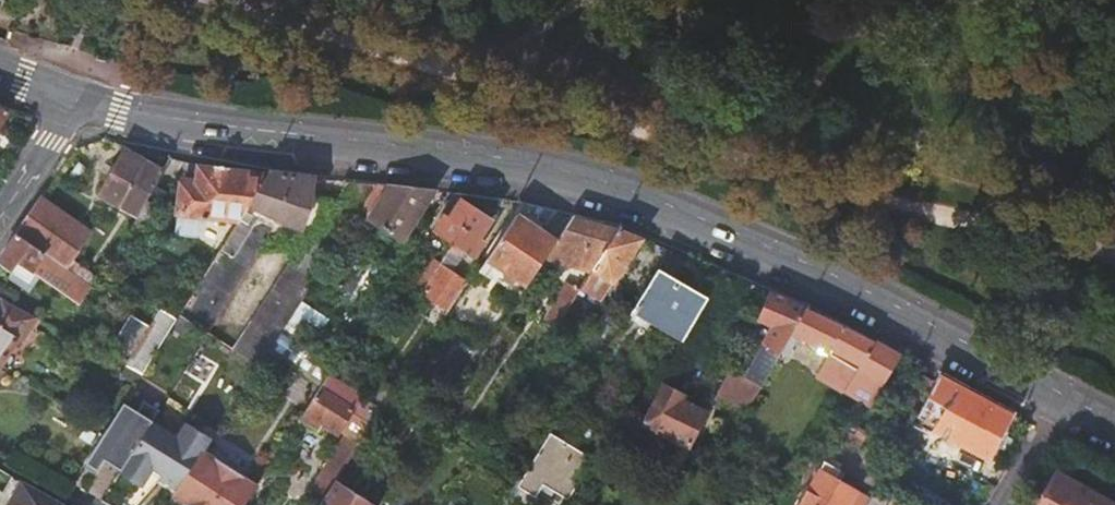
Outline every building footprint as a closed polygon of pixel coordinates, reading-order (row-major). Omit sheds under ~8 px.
[(10,111),(0,107),(0,125),(10,111)] [(98,194),(136,215),(151,188),(160,171),(122,150),(98,194)] [(197,162),(196,175),(179,174),(176,210),(242,218),(272,170),(197,162)] [(313,189),(315,176),(272,170),(242,218),(208,271),(182,314),(205,329),(231,289),(274,219),(289,222),(297,223),(301,223),(308,220),(313,216),(318,210),(321,201),(321,194),(320,190),(313,189)] [(354,221),(360,212),(375,188),(346,184),(337,213),(354,221)] [(165,196),(151,188),(136,215),(124,237),(139,245),(165,196)] [(369,217),(386,190),(375,188),(360,212),(369,217)] [(381,231),(391,238),(400,243),(433,194),(386,190),(369,217),(366,221),(381,231)] [(14,235),(64,269),(70,261),(89,234),(38,200),(14,235)] [(451,246),(474,211),(459,202),(446,220),(442,217),(432,234),(451,246)] [(446,255),(438,267),(426,285),(436,291),(452,302),(464,284),(451,276),(464,256),(471,261),(471,259),(497,221),(477,208),(474,211),(451,246),(446,255)] [(522,222),(541,234),(545,225),(527,214),(522,222)] [(514,233),(522,222),(515,217),(508,229),(514,233)] [(543,259),(590,272),(617,231),(571,218),(554,242),(543,259)] [(514,233),(508,229),(486,261),(525,286),(543,259),(554,242),(541,234),(522,222),(514,233)] [(391,238),(381,231),(378,236),(388,243),(391,238)] [(590,272),(579,290),(598,301),(609,283),(611,285),(639,241),(617,231),(590,272)] [(90,286),(64,269),(14,235),(0,255),(0,264),(9,270),(10,271),(16,263),(29,273),(78,305),(90,286)] [(266,353),(279,334),(329,258),(314,248),(299,271),(290,266),(283,276),(233,352),(247,362),(257,368),(266,353)] [(416,278),(426,285),(438,267),(428,260),(416,278)] [(64,269),(90,286),(96,278),(70,261),(64,269)] [(525,286),(486,261),(479,272),(517,297),(525,286)] [(630,312),(681,342),(704,302),(654,275),(630,312)] [(757,289),(747,284),(737,305),(747,309),(757,289)] [(541,321),(554,329),(578,291),(569,285),(560,299),(557,297),(541,321)] [(753,316),(769,324),(742,376),(762,387),(776,359),(803,309),(766,290),(753,316)] [(13,339),(17,341),(32,318),(0,300),(0,359),(13,339)] [(848,385),(869,344),(803,309),(776,359),(782,362),(794,340),(826,356),(819,370),(848,385)] [(131,355),(125,366),(140,375),(176,320),(160,310),(149,327),(129,316),(112,342),(131,355)] [(279,334),(266,353),(319,388),(327,375),(332,369),(279,334)] [(895,357),(869,344),(848,385),(843,393),(869,407),(895,357)] [(848,385),(819,370),(815,378),(843,393),(848,385)] [(759,387),(728,371),(715,394),(747,411),(759,387)] [(369,402),(354,392),(327,375),(319,388),(300,417),(316,427),(320,422),(336,433),(347,414),(351,409),(361,413),(357,420),(349,427),(305,496),(317,504),(332,481),(380,409),(369,402)] [(986,458),(1008,415),(936,378),(913,419),(986,458)] [(380,386),(369,402),(380,409),(391,393),(380,386)] [(661,389),(642,427),(687,450),(703,414),(679,403),(681,398),(661,389)] [(448,409),(443,406),(433,423),(438,426),(448,409)] [(153,418),(118,470),(140,485),(150,470),(159,476),(156,480),(173,492),(202,448),(204,450),(212,439),(185,421),(177,433),(153,418)] [(541,488),(566,504),(593,461),(549,436),(518,482),(514,488),(532,500),(541,488)] [(183,504),(224,504),(243,475),(204,450),(202,448),(173,492),(172,493),(170,496),(183,504)] [(853,492),(851,491),(850,487),(844,484),(840,485),(833,481),(837,473),(821,464),(797,504),(847,504),(853,492)] [(243,475),(224,504),(242,504),(256,484),(243,475)] [(1048,479),(1033,504),(1094,504),(1048,479)] [(332,481),(317,504),(373,504),(332,481)] [(20,482),(8,504),(61,504),(20,482)] [(867,500),(853,492),(847,504),(864,504),(867,500)] [(870,494),(867,500),(864,504),(887,504),(887,503),(870,494)]
